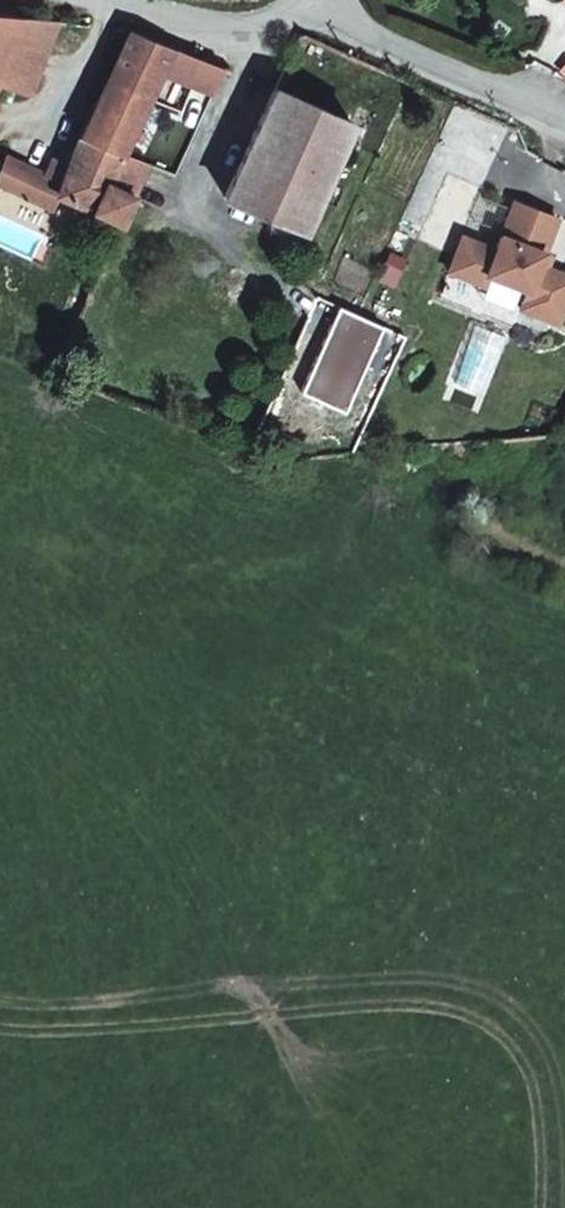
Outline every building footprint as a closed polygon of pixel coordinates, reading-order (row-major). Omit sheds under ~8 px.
[(17,8),(0,6),(0,48),(17,8)] [(0,48),(0,87),(25,96),(58,13),(17,8),(0,48)] [(153,66),(164,39),(127,24),(121,38),(81,129),(68,156),(60,173),(45,167),(4,153),(2,159),(0,165),(0,184),(48,202),(52,188),(124,214),(145,156),(119,146),(153,66)] [(153,66),(181,77),(193,51),(164,39),(153,66)] [(181,77),(208,87),(219,62),(193,51),(181,77)] [(341,136),(350,114),(270,82),(226,191),(303,225),(309,210),(316,213),(346,138),(341,136)] [(68,156),(51,151),(45,167),(60,173),(68,156)] [(540,254),(555,207),(513,193),(497,241),(463,230),(452,266),(487,277),(490,266),(532,279),(526,299),(562,310),(564,301),(564,262),(540,254)]
